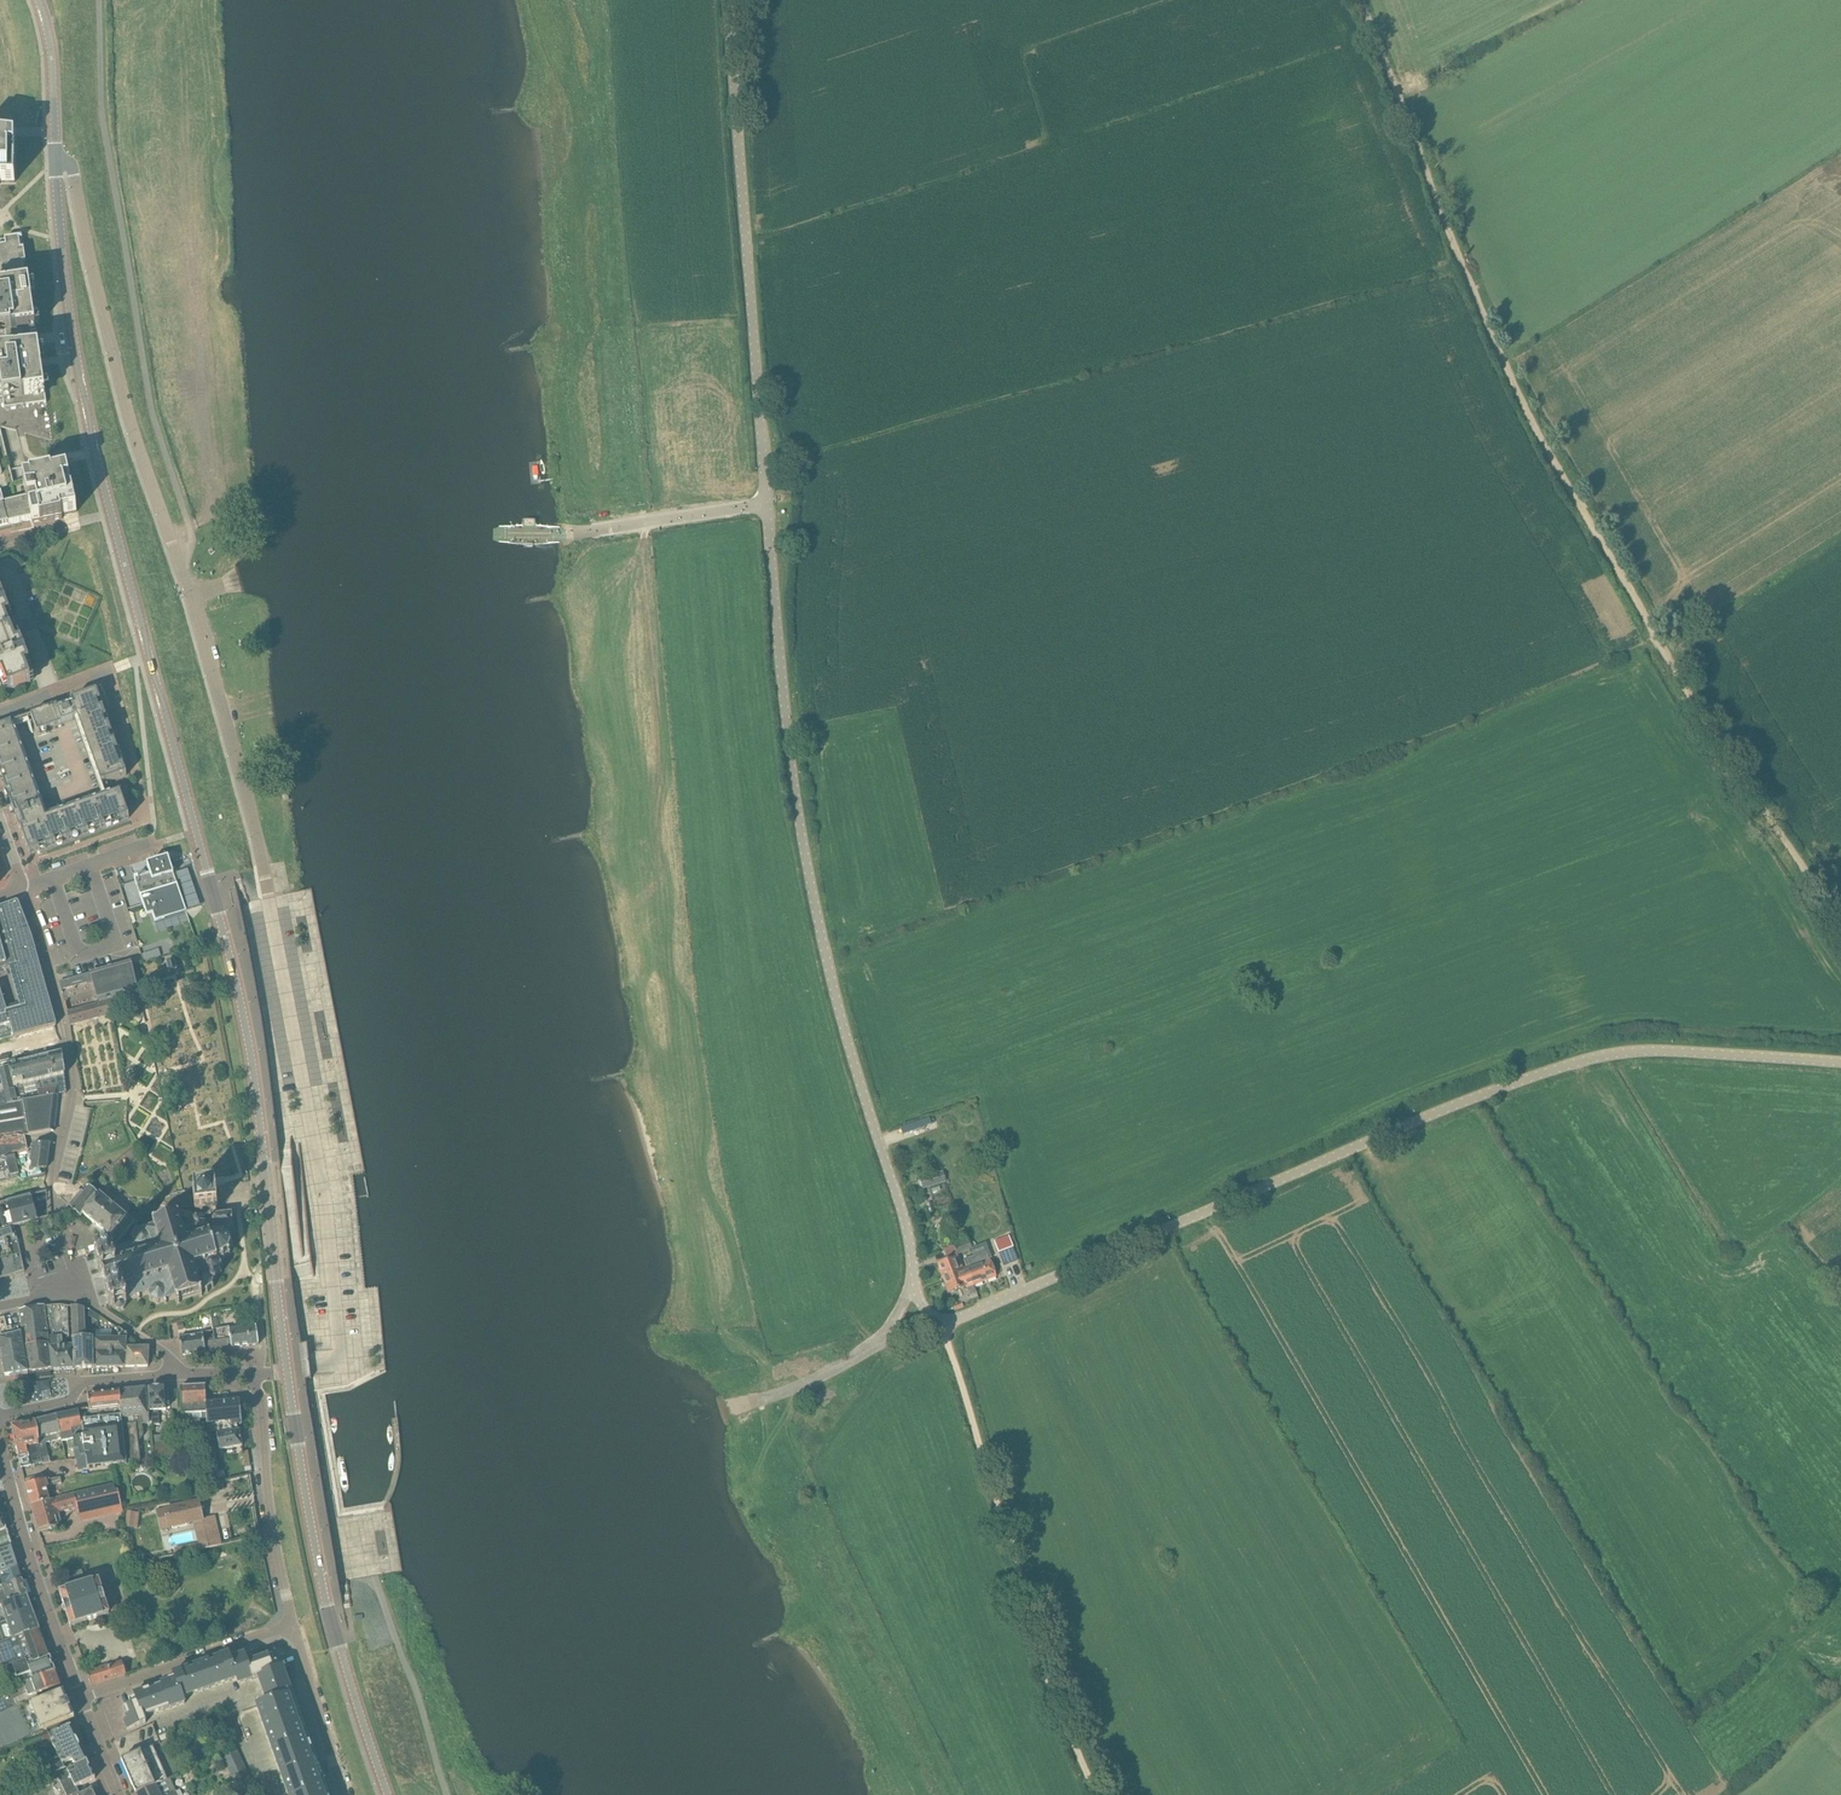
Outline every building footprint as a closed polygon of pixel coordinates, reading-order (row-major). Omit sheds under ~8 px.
[(10,39),(0,15),(0,43),(10,39)] [(12,120),(12,119),(9,118),(9,112),(12,112),(12,97),(9,97),(9,91),(12,91),(12,76),(9,76),(9,70),(12,70),(12,60),(0,60),(0,120),(12,120)] [(15,183),(15,141),(2,141),(0,141),(0,183),(15,183)] [(5,334),(8,354),(0,355),(0,399),(3,399),(3,401),(5,409),(27,405),(27,406),(46,403),(47,403),(45,393),(42,374),(42,372),(43,372),(42,367),(41,359),(39,349),(35,350),(34,347),(34,345),(33,335),(32,330),(33,330),(36,330),(29,285),(28,273),(24,273),(23,263),(26,263),(24,249),(21,250),(19,240),(23,239),(22,237),(5,240),(6,246),(0,247),(0,335),(5,334)] [(31,519),(32,519),(33,523),(34,523),(40,521),(53,518),(54,520),(63,518),(62,516),(64,515),(77,512),(67,472),(52,476),(52,474),(30,479),(30,481),(29,481),(23,483),(27,497),(4,503),(1,492),(0,492),(0,527),(31,519)] [(11,630),(6,617),(10,615),(1,593),(0,594),(0,634),(11,630)] [(0,634),(0,682),(4,693),(31,683),(25,668),(30,666),(21,644),(17,645),(11,630),(0,634)] [(0,727),(0,761),(1,764),(0,764),(0,772),(1,775),(5,774),(7,780),(4,781),(7,792),(11,790),(13,797),(9,798),(13,808),(16,807),(19,813),(15,814),(30,854),(38,851),(40,851),(39,847),(45,845),(46,848),(56,845),(55,841),(61,839),(62,842),(73,839),(71,835),(77,833),(79,837),(89,833),(88,829),(94,827),(95,831),(105,827),(104,824),(118,819),(119,822),(129,818),(120,793),(116,780),(127,776),(126,774),(123,765),(120,767),(115,753),(118,752),(115,742),(111,743),(109,737),(112,735),(109,725),(105,726),(103,720),(106,719),(103,709),(99,710),(97,704),(101,703),(101,702),(100,701),(97,692),(74,701),(70,702),(31,716),(32,717),(38,734),(78,719),(78,720),(106,798),(86,805),(55,816),(50,802),(41,805),(18,743),(11,723),(0,727)] [(150,875),(140,879),(152,914),(155,922),(186,912),(187,912),(186,911),(174,874),(169,861),(165,862),(164,860),(163,860),(164,863),(158,865),(157,862),(156,862),(157,865),(148,868),(150,875)] [(179,883),(191,880),(187,869),(176,872),(179,883)] [(19,904),(16,903),(0,908),(0,971),(1,971),(15,967),(18,976),(41,970),(39,961),(39,960),(38,960),(32,938),(19,904)] [(152,951),(142,954),(144,962),(154,959),(152,951)] [(104,970),(92,973),(94,981),(100,1003),(110,1000),(138,992),(133,966),(132,962),(113,967),(104,970)] [(41,970),(18,976),(26,1006),(7,1011),(14,1036),(56,1025),(41,970)] [(78,977),(59,982),(62,990),(82,984),(94,981),(92,973),(80,977),(78,977)] [(14,1036),(7,1011),(0,986),(0,1040),(14,1036)] [(100,1003),(68,1012),(71,1025),(112,1014),(113,1013),(110,1000),(100,1003)] [(56,1026),(20,1035),(23,1049),(26,1048),(59,1040),(56,1026)] [(0,1069),(0,1075),(2,1084),(7,1105),(24,1102),(40,1099),(39,1091),(57,1088),(58,1095),(66,1094),(64,1076),(65,1076),(62,1054),(0,1069)] [(54,1131),(58,1095),(57,1088),(39,1091),(40,1099),(24,1102),(30,1135),(54,1131)] [(30,1135),(24,1102),(7,1105),(0,1106),(0,1141),(25,1136),(30,1135)] [(931,1120),(899,1131),(902,1138),(933,1128),(931,1120)] [(30,1169),(45,1168),(47,1168),(50,1143),(33,1144),(32,1152),(28,1153),(18,1155),(20,1162),(32,1158),(30,1169)] [(84,1152),(81,1161),(99,1166),(102,1158),(84,1152)] [(20,1162),(18,1155),(0,1159),(0,1182),(2,1182),(19,1178),(23,1177),(20,1162)] [(919,1179),(923,1189),(946,1182),(943,1172),(928,1177),(919,1179)] [(48,1191),(46,1175),(22,1181),(19,1178),(2,1182),(5,1192),(0,1193),(0,1204),(48,1191)] [(138,1226),(137,1225),(126,1214),(130,1210),(119,1200),(119,1201),(114,1196),(109,1202),(100,1194),(99,1194),(90,1186),(85,1193),(82,1190),(69,1205),(72,1207),(71,1208),(81,1217),(83,1213),(109,1235),(106,1238),(115,1246),(129,1230),(131,1232),(138,1226)] [(218,1210),(216,1192),(216,1186),(193,1189),(195,1208),(196,1211),(213,1210),(213,1215),(217,1215),(216,1212),(218,1210)] [(16,1234),(14,1226),(37,1220),(31,1196),(0,1204),(0,1240),(16,1234)] [(176,1216),(155,1223),(155,1220),(153,1220),(154,1224),(153,1224),(154,1226),(138,1231),(136,1231),(132,1239),(133,1240),(135,1245),(112,1252),(112,1251),(111,1251),(110,1249),(108,1249),(109,1252),(100,1255),(99,1252),(97,1253),(97,1255),(97,1256),(95,1257),(95,1259),(97,1259),(100,1268),(98,1269),(99,1271),(101,1270),(108,1291),(105,1292),(106,1294),(107,1293),(110,1303),(109,1303),(109,1305),(112,1305),(113,1305),(114,1308),(115,1307),(115,1309),(120,1311),(124,1309),(126,1305),(126,1304),(127,1304),(127,1301),(127,1300),(149,1293),(151,1298),(150,1298),(151,1300),(158,1304),(160,1303),(159,1303),(176,1298),(176,1300),(177,1300),(178,1303),(180,1303),(179,1300),(202,1293),(203,1296),(204,1295),(203,1292),(203,1290),(206,1290),(207,1293),(208,1292),(207,1290),(212,1286),(214,1288),(215,1286),(212,1285),(213,1280),(214,1280),(215,1280),(216,1279),(217,1278),(217,1277),(216,1276),(216,1275),(219,1272),(222,1273),(222,1272),(220,1270),(221,1265),(223,1264),(223,1263),(220,1263),(217,1259),(222,1257),(223,1259),(224,1258),(224,1257),(229,1253),(230,1254),(231,1253),(230,1252),(232,1246),(233,1246),(233,1245),(232,1245),(230,1239),(231,1238),(230,1237),(229,1237),(224,1234),(225,1233),(224,1232),(224,1229),(234,1228),(232,1213),(217,1215),(213,1215),(213,1210),(196,1211),(195,1208),(183,1210),(184,1213),(183,1213),(183,1214),(178,1216),(177,1213),(175,1213),(176,1216)] [(17,1239),(16,1234),(0,1240),(0,1259),(1,1259),(21,1253),(17,1239)] [(1009,1236),(994,1242),(998,1253),(1013,1247),(1009,1236)] [(957,1255),(972,1250),(969,1240),(954,1246),(957,1255)] [(990,1259),(989,1260),(985,1252),(964,1260),(967,1267),(967,1269),(974,1285),(997,1277),(990,1259)] [(0,1259),(0,1279),(25,1271),(23,1264),(23,1261),(21,1253),(1,1259),(0,1259)] [(960,1261),(958,1257),(947,1261),(946,1258),(938,1261),(939,1264),(938,1264),(943,1279),(961,1272),(967,1269),(967,1267),(963,1268),(960,1261)] [(967,1288),(974,1285),(967,1269),(961,1272),(943,1279),(949,1293),(966,1287),(967,1288)] [(48,1347),(63,1347),(63,1336),(69,1336),(69,1338),(70,1337),(69,1306),(60,1305),(45,1306),(48,1347)] [(50,1370),(48,1347),(45,1306),(20,1311),(22,1324),(23,1333),(28,1373),(50,1370)] [(85,1339),(84,1309),(72,1307),(74,1346),(75,1369),(92,1368),(93,1339),(85,1339)] [(23,1333),(14,1335),(12,1327),(7,1328),(5,1318),(0,1320),(0,1346),(6,1376),(28,1373),(23,1333)] [(217,1318),(212,1319),(213,1330),(214,1330),(215,1342),(216,1342),(227,1340),(227,1341),(231,1340),(232,1348),(259,1344),(256,1326),(230,1329),(230,1327),(219,1328),(217,1318)] [(22,1324),(12,1327),(14,1335),(23,1333),(22,1324)] [(125,1367),(127,1333),(119,1328),(118,1339),(93,1339),(92,1368),(94,1368),(125,1367)] [(217,1350),(216,1342),(215,1342),(214,1330),(213,1330),(202,1332),(202,1334),(180,1338),(182,1356),(206,1352),(217,1350),(217,1349),(217,1350)] [(132,1347),(133,1337),(127,1333),(125,1367),(126,1367),(148,1367),(149,1347),(132,1347)] [(75,1369),(74,1346),(63,1347),(48,1347),(50,1370),(75,1369)] [(207,1404),(206,1394),(206,1386),(193,1387),(195,1421),(201,1421),(202,1419),(207,1419),(207,1404)] [(192,1430),(193,1430),(193,1421),(195,1421),(193,1387),(181,1387),(181,1390),(178,1390),(179,1406),(182,1406),(183,1431),(192,1430)] [(166,1410),(166,1400),(165,1388),(149,1389),(151,1420),(152,1420),(152,1425),(160,1425),(159,1411),(166,1410)] [(148,1423),(146,1401),(145,1389),(120,1391),(122,1408),(121,1408),(127,1461),(141,1460),(139,1440),(141,1440),(144,1436),(143,1424),(148,1423)] [(90,1411),(122,1408),(120,1391),(88,1395),(90,1409),(90,1411)] [(239,1401),(207,1404),(207,1419),(208,1419),(208,1424),(232,1423),(232,1427),(241,1427),(241,1424),(239,1401)] [(121,1408),(122,1408),(90,1411),(90,1409),(79,1411),(84,1436),(84,1441),(85,1450),(84,1450),(85,1458),(86,1457),(87,1468),(127,1464),(127,1461),(121,1408)] [(83,1438),(84,1441),(84,1436),(79,1411),(68,1414),(76,1459),(77,1459),(85,1458),(84,1450),(79,1451),(79,1449),(77,1439),(83,1438)] [(75,1459),(76,1459),(68,1414),(56,1416),(61,1440),(62,1442),(68,1441),(70,1450),(74,1449),(75,1459)] [(46,1443),(61,1440),(56,1416),(35,1421),(43,1462),(43,1464),(51,1462),(49,1457),(46,1443)] [(23,1467),(43,1462),(35,1421),(12,1426),(17,1449),(22,1468),(23,1467)] [(196,1441),(197,1455),(210,1454),(209,1442),(197,1442),(196,1438),(196,1441)] [(153,1444),(155,1458),(197,1455),(196,1441),(185,1441),(174,1441),(162,1442),(154,1443),(153,1443),(153,1444)] [(148,1459),(155,1458),(153,1444),(146,1445),(148,1459)] [(248,1451),(244,1452),(242,1452),(245,1466),(250,1466),(251,1466),(249,1456),(248,1451)] [(85,1458),(77,1459),(79,1469),(87,1468),(86,1457),(85,1458)] [(218,1479),(215,1464),(209,1465),(212,1480),(218,1479)] [(49,1487),(49,1485),(76,1482),(75,1476),(45,1480),(26,1485),(32,1505),(50,1500),(47,1488),(49,1487)] [(82,1522),(123,1513),(118,1490),(116,1490),(115,1484),(74,1493),(50,1500),(32,1505),(39,1532),(62,1526),(59,1513),(74,1508),(75,1512),(79,1511),(82,1522)] [(159,1511),(157,1511),(161,1529),(169,1527),(190,1523),(193,1522),(202,1519),(199,1502),(186,1505),(165,1509),(159,1511)] [(140,1512),(127,1510),(124,1526),(137,1528),(140,1512)] [(11,1544),(7,1531),(0,1533),(0,1548),(11,1544)] [(219,1531),(198,1536),(200,1543),(201,1549),(221,1545),(219,1531)] [(18,1568),(12,1546),(0,1551),(0,1575),(18,1568)] [(22,1580),(18,1568),(0,1575),(0,1588),(22,1580)] [(71,1626),(82,1622),(110,1613),(109,1611),(118,1609),(114,1595),(105,1598),(99,1579),(86,1583),(82,1571),(74,1574),(78,1586),(60,1591),(71,1626)] [(27,1595),(22,1580),(0,1588),(0,1606),(2,1605),(27,1595)] [(33,1611),(27,1595),(2,1605),(0,1606),(1,1606),(7,1622),(1,1623),(4,1631),(6,1630),(9,1640),(9,1642),(40,1629),(33,1611)] [(42,1637),(40,1629),(9,1642),(9,1640),(4,1642),(4,1644),(0,1645),(0,1668),(1,1669),(3,1669),(4,1670),(26,1659),(29,1666),(50,1658),(42,1637)] [(237,1655),(231,1657),(229,1654),(214,1659),(216,1662),(210,1664),(209,1661),(201,1664),(210,1688),(237,1679),(239,1684),(253,1679),(248,1664),(245,1654),(238,1657),(237,1655)] [(277,1662),(275,1663),(272,1655),(248,1664),(253,1679),(258,1677),(263,1691),(268,1703),(294,1694),(290,1681),(289,1680),(287,1681),(282,1667),(279,1668),(277,1662)] [(24,1683),(55,1671),(50,1658),(29,1666),(26,1659),(4,1670),(10,1688),(7,1689),(8,1690),(2,1692),(4,1696),(9,1693),(12,1700),(22,1696),(20,1691),(26,1688),(24,1683)] [(126,1674),(123,1663),(123,1662),(108,1667),(107,1665),(93,1669),(94,1671),(88,1673),(92,1685),(126,1674)] [(183,1698),(210,1688),(201,1664),(194,1666),(195,1670),(190,1672),(188,1668),(173,1674),(175,1677),(168,1679),(169,1681),(162,1684),(171,1708),(185,1703),(183,1698)] [(58,1687),(60,1686),(55,1671),(24,1683),(26,1688),(20,1691),(22,1696),(12,1700),(9,1693),(4,1696),(0,1698),(0,1715),(37,1698),(38,1696),(37,1694),(58,1687)] [(144,1718),(171,1708),(162,1684),(155,1686),(156,1690),(151,1692),(149,1688),(134,1694),(136,1697),(129,1699),(131,1705),(124,1707),(129,1720),(125,1722),(128,1730),(146,1723),(144,1718)] [(60,1692),(59,1689),(44,1695),(46,1698),(39,1701),(38,1696),(37,1698),(0,1715),(0,1752),(23,1742),(29,1739),(48,1730),(47,1728),(75,1717),(64,1691),(60,1692)] [(294,1694),(268,1703),(257,1707),(288,1794),(330,1794),(294,1694)] [(81,1747),(76,1737),(68,1721),(52,1727),(48,1730),(29,1739),(23,1742),(28,1754),(52,1742),(60,1759),(42,1767),(45,1774),(61,1767),(62,1772),(87,1761),(87,1760),(88,1760),(89,1756),(85,1748),(82,1747),(82,1746),(81,1747)] [(142,1728),(144,1734),(155,1732),(153,1725),(142,1728)] [(168,1780),(158,1757),(153,1746),(122,1760),(130,1778),(129,1778),(132,1786),(133,1786),(137,1793),(168,1780)] [(243,1763),(238,1752),(238,1751),(224,1758),(229,1769),(243,1763)] [(45,1774),(48,1779),(32,1786),(35,1792),(50,1784),(50,1783),(53,1782),(59,1794),(67,1794),(66,1793),(96,1779),(95,1777),(95,1778),(90,1767),(87,1761),(62,1772),(61,1767),(45,1774)] [(234,1781),(248,1775),(243,1763),(229,1769),(234,1781)] [(253,1786),(248,1775),(234,1781),(239,1792),(253,1786)] [(176,1790),(170,1779),(168,1780),(137,1793),(136,1794),(137,1794),(167,1794),(176,1790)]
